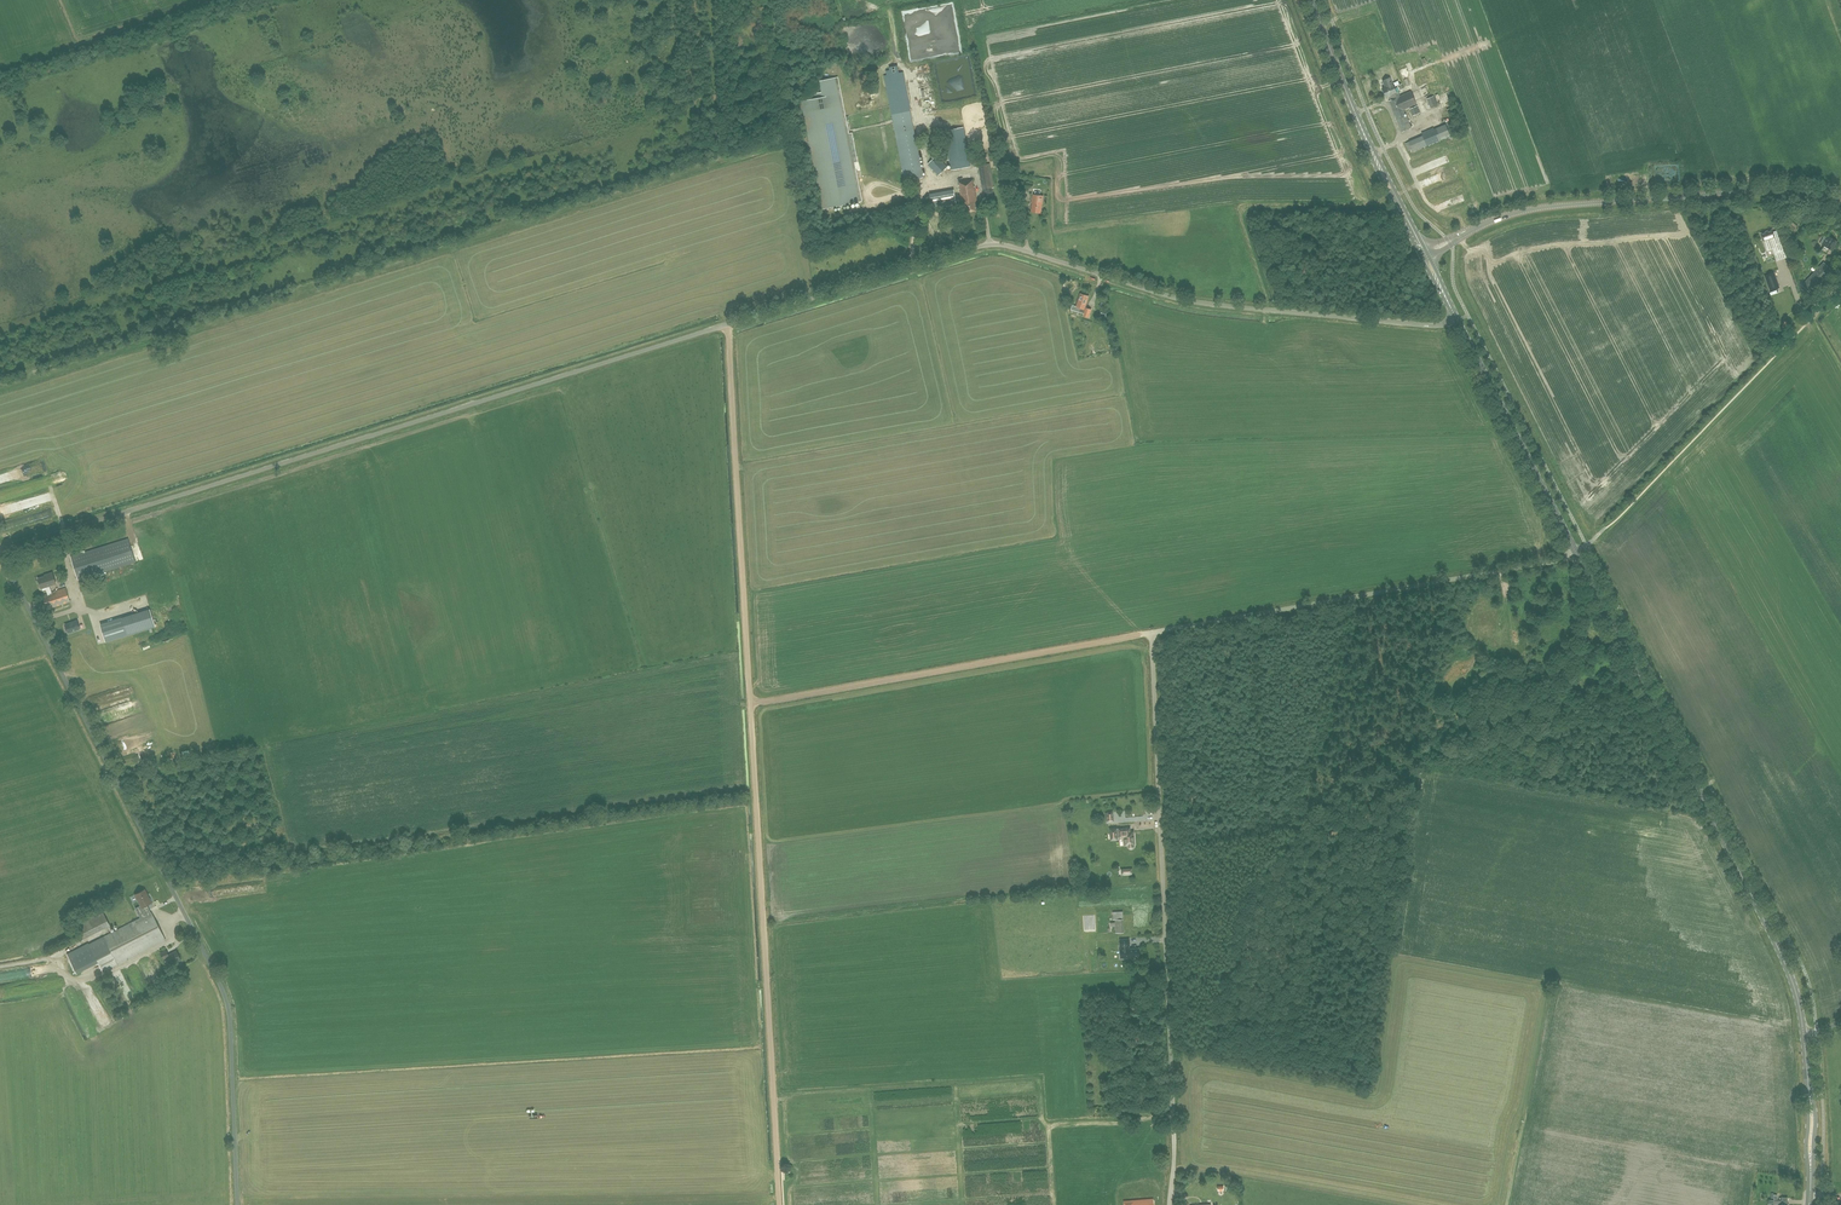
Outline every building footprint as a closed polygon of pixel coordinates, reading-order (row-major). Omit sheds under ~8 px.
[(910,111),(902,72),(899,72),(898,65),(889,67),(890,70),(886,71),(887,75),(884,75),(902,169),(904,169),(907,181),(907,180),(907,181),(923,178),(910,111)] [(837,77),(818,81),(820,92),(811,94),(812,99),(800,101),(821,210),(861,202),(854,162),(857,162),(851,132),(848,133),(837,77)] [(1392,84),(1389,77),(1382,80),(1385,87),(1382,88),(1386,98),(1388,97),(1390,100),(1389,101),(1402,132),(1411,128),(1404,109),(1416,104),(1411,91),(1400,96),(1398,92),(1397,93),(1393,83),(1392,84)] [(1431,109),(1437,105),(1433,96),(1426,99),(1431,109)] [(1413,116),(1419,112),(1416,106),(1410,109),(1413,116)] [(1450,136),(1445,125),(1434,130),(1433,128),(1421,133),(1423,136),(1405,143),(1408,150),(1412,148),(1413,151),(1450,136)] [(952,169),(970,166),(963,127),(945,130),(952,169)] [(983,189),(994,187),(990,163),(978,165),(983,189)] [(973,186),(972,179),(959,182),(960,189),(964,212),(978,210),(974,186),(973,186)] [(1042,204),(1043,196),(1033,195),(1032,203),(1033,203),(1031,212),(1040,213),(1042,204)] [(1763,241),(1774,238),(1771,230),(1761,233),(1763,241)] [(1832,250),(1836,244),(1834,242),(1835,240),(1825,234),(1820,243),(1824,246),(1821,251),(1826,254),(1829,249),(1832,250)] [(1823,263),(1802,285),(1810,293),(1831,270),(1823,263)] [(1773,272),(1764,275),(1770,291),(1779,287),(1773,272)] [(1085,309),(1084,309),(1088,296),(1080,294),(1076,307),(1080,308),(1079,312),(1084,313),(1083,316),(1088,317),(1091,309),(1086,308),(1085,309)] [(10,514),(12,510),(2,506),(0,512),(0,516),(5,518),(7,513),(10,514)] [(78,580),(116,568),(135,562),(128,539),(71,556),(78,580)] [(135,556),(138,563),(145,560),(143,553),(135,556)] [(52,592),(49,585),(56,583),(53,572),(47,574),(47,576),(38,579),(41,588),(42,587),(43,591),(46,590),(47,593),(42,595),(47,609),(53,607),(70,601),(66,588),(52,592)] [(68,633),(80,629),(77,620),(65,625),(68,633)] [(113,640),(107,622),(106,623),(100,625),(106,642),(110,641),(113,640)] [(1130,832),(1130,827),(1118,828),(1119,838),(1124,837),(1125,845),(1128,845),(1128,846),(1128,848),(1130,849),(1131,849),(1133,849),(1134,847),(1134,846),(1134,845),(1135,845),(1134,833),(1132,831),(1130,832)] [(146,894),(144,890),(135,894),(141,906),(135,908),(140,918),(103,937),(80,949),(87,964),(97,960),(103,972),(165,940),(151,912),(151,913),(147,905),(152,903),(147,894),(146,894)] [(83,938),(109,925),(103,913),(77,927),(83,938)] [(1129,939),(1120,939),(1120,946),(1121,946),(1121,949),(1121,958),(1128,957),(1128,958),(1130,959),(1133,959),(1134,958),(1134,957),(1140,957),(1139,948),(1129,949),(1128,946),(1130,946),(1129,939)] [(168,955),(166,950),(160,953),(163,960),(166,959),(169,965),(181,960),(176,951),(168,955)]
